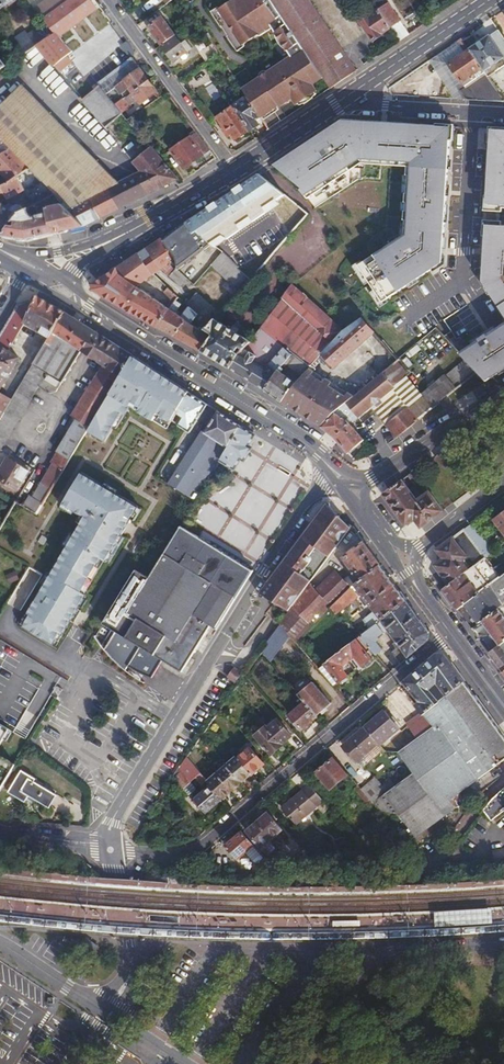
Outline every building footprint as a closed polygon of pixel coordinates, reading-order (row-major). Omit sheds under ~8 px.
[(13,0),(0,0),(0,9),(13,0)] [(35,8),(43,19),(69,0),(46,0),(35,8)] [(54,67),(72,51),(60,36),(97,8),(91,0),(69,0),(43,19),(49,26),(55,34),(37,46),(54,67)] [(221,8),(219,10),(220,11),(214,16),(221,27),(223,26),(229,36),(228,37),(234,46),(241,41),(242,43),(244,42),(258,33),(260,31),(259,31),(267,26),(266,25),(270,22),(272,25),(291,55),(293,58),(288,61),(287,60),(269,72),(261,77),(242,90),(247,97),(260,117),(261,119),(274,110),(278,107),(279,107),(293,99),(296,104),(317,91),(312,84),(323,77),(272,0),(234,0),(221,8)] [(355,72),(307,0),(272,0),(323,77),(331,89),(355,72)] [(389,2),(387,0),(376,0),(374,2),(378,8),(379,9),(389,2)] [(400,41),(410,35),(389,2),(379,9),(392,29),(400,41)] [(218,7),(218,8),(211,12),(214,16),(220,11),(219,10),(221,8),(220,7),(218,7)] [(384,34),(392,29),(379,9),(370,15),(361,21),(374,41),(384,35),(384,34)] [(149,27),(162,45),(176,35),(174,33),(162,17),(149,27)] [(176,31),(178,33),(194,21),(192,19),(176,31)] [(260,33),(272,25),(270,22),(266,25),(267,26),(259,31),(260,31),(258,33),(259,33),(260,33)] [(37,46),(55,34),(49,26),(37,33),(35,30),(29,35),(37,46)] [(498,29),(490,35),(503,55),(503,37),(498,29)] [(26,53),(37,46),(29,35),(27,31),(16,38),(26,53)] [(162,45),(175,63),(189,52),(176,35),(162,45)] [(469,49),(485,72),(503,59),(503,55),(490,35),(469,49)] [(462,100),(484,101),(503,102),(503,100),(500,95),(488,77),(485,72),(469,49),(462,38),(456,43),(462,51),(462,52),(462,51),(463,53),(448,63),(461,81),(456,85),(462,100)] [(213,60),(220,56),(212,45),(200,53),(208,64),(213,60)] [(116,105),(150,81),(140,67),(133,57),(98,83),(100,85),(116,105)] [(488,77),(503,66),(503,59),(485,72),(488,77)] [(488,77),(500,95),(503,93),(503,66),(488,77)] [(116,105),(123,113),(132,106),(131,105),(137,100),(141,105),(158,92),(150,81),(116,105)] [(179,179),(152,146),(133,162),(142,172),(119,183),(22,85),(0,107),(0,138),(1,138),(11,148),(30,168),(56,194),(65,203),(70,209),(93,198),(103,217),(120,209),(148,194),(179,179)] [(106,128),(124,114),(123,113),(116,105),(100,85),(82,100),(83,101),(106,128)] [(234,106),(250,131),(261,124),(258,119),(260,117),(247,97),(234,106)] [(235,141),(250,131),(234,106),(216,117),(224,128),(223,129),(228,137),(232,135),(235,141)] [(261,176),(288,197),(301,208),(359,168),(408,166),(449,169),(453,129),(345,121),(261,176)] [(492,129),(488,197),(491,197),(490,207),(503,208),(503,129),(492,129)] [(205,155),(211,151),(197,132),(171,150),(184,169),(205,155)] [(1,138),(0,139),(0,154),(11,148),(1,138)] [(11,148),(0,154),(0,186),(8,182),(10,180),(17,176),(22,173),(30,168),(11,148)] [(405,235),(358,265),(383,302),(391,297),(408,286),(407,284),(417,279),(443,262),(449,169),(408,166),(407,176),(409,176),(408,193),(406,193),(406,203),(407,203),(407,211),(405,211),(404,220),(406,220),(405,235)] [(30,168),(22,173),(32,187),(25,191),(27,196),(28,195),(33,200),(21,206),(21,205),(20,205),(19,205),(12,208),(2,203),(0,207),(0,234),(3,236),(20,213),(28,208),(47,199),(56,194),(30,168)] [(22,173),(17,176),(10,180),(8,182),(0,186),(0,194),(4,193),(8,199),(25,191),(32,187),(22,173)] [(270,216),(238,188),(186,223),(195,234),(198,231),(200,228),(254,275),(290,234),(270,216)] [(301,208),(288,197),(270,216),(290,234),(308,214),(301,208)] [(86,225),(103,217),(93,198),(70,209),(86,225)] [(56,233),(86,225),(70,209),(65,203),(46,207),(48,213),(42,214),(32,216),(30,214),(28,208),(20,213),(3,236),(28,239),(56,233)] [(195,234),(186,223),(164,240),(177,257),(177,258),(179,267),(211,243),(206,239),(203,237),(198,231),(195,234)] [(487,226),(485,249),(490,249),(489,255),(485,255),(484,267),(486,267),(485,281),(492,292),(491,293),(503,313),(503,227),(487,226)] [(177,257),(164,240),(162,238),(146,249),(160,269),(161,270),(173,261),(177,258),(177,257)] [(160,269),(146,249),(139,254),(153,274),(160,269)] [(240,291),(251,278),(223,252),(212,265),(240,291)] [(153,274),(139,254),(139,253),(93,284),(93,290),(157,327),(170,308),(158,301),(138,286),(154,275),(153,274)] [(188,278),(177,269),(170,277),(181,286),(187,279),(188,278)] [(343,331),(291,284),(281,298),(299,313),(332,342),(343,331)] [(158,301),(170,308),(176,300),(178,297),(168,287),(158,301)] [(210,323),(215,319),(220,313),(196,293),(187,304),(190,306),(199,314),(210,323)] [(49,338),(65,312),(46,300),(38,295),(34,303),(24,323),(25,323),(49,338)] [(310,367),(322,354),(332,342),(299,313),(281,298),(272,313),(261,328),(285,347),(293,354),(310,367)] [(34,303),(29,300),(18,304),(0,334),(0,390),(20,357),(9,351),(25,323),(24,323),(34,303)] [(170,308),(157,327),(175,336),(187,322),(202,333),(203,331),(192,323),(199,314),(190,306),(186,311),(179,308),(182,304),(176,300),(170,308)] [(82,351),(94,331),(65,312),(49,338),(10,401),(0,418),(0,450),(0,451),(39,387),(50,394),(57,392),(63,383),(82,351)] [(351,353),(374,331),(363,316),(343,331),(332,342),(322,354),(334,367),(351,353)] [(230,368),(240,355),(251,341),(215,319),(210,323),(206,329),(215,334),(202,351),(230,368)] [(175,336),(202,351),(215,334),(206,329),(203,331),(202,333),(187,322),(175,336)] [(503,360),(503,324),(487,335),(503,360)] [(82,351),(90,356),(103,337),(94,331),(82,351)] [(460,353),(465,359),(478,372),(487,381),(503,370),(503,360),(487,335),(470,347),(460,353)] [(103,337),(90,356),(104,366),(94,382),(111,392),(134,355),(103,337)] [(265,389),(266,388),(278,369),(293,354),(285,347),(271,363),(266,369),(254,363),(259,356),(251,351),(249,354),(246,358),(240,355),(230,368),(250,380),(260,386),(263,389),(264,388),(265,389)] [(190,392),(134,355),(111,392),(86,433),(89,436),(92,432),(105,440),(122,412),(126,414),(131,406),(134,402),(142,407),(140,412),(168,429),(172,422),(190,392)] [(432,409),(478,372),(465,359),(446,375),(445,374),(420,395),(432,409)] [(419,420),(432,409),(420,395),(406,377),(409,375),(397,361),(384,372),(396,386),(360,416),(361,417),(365,423),(376,413),(385,425),(407,406),(419,420)] [(335,413),(355,395),(310,367),(297,383),(283,402),(282,402),(318,425),(322,427),(335,413)] [(265,390),(283,402),(297,383),(278,369),(266,388),(265,390)] [(361,417),(360,416),(396,386),(384,372),(355,395),(335,413),(322,427),(334,436),(349,454),(365,440),(353,426),(357,423),(356,422),(361,417)] [(111,392),(94,382),(72,417),(77,419),(69,431),(51,462),(53,464),(64,470),(86,433),(111,392)] [(172,422),(185,430),(190,433),(208,404),(190,392),(172,422)] [(10,401),(0,394),(0,418),(10,401)] [(134,402),(131,406),(140,412),(142,407),(134,402)] [(397,438),(419,420),(407,406),(385,425),(397,438)] [(242,426),(219,411),(205,433),(203,431),(170,483),(197,501),(223,458),(242,426)] [(77,419),(72,417),(65,429),(69,431),(77,419)] [(253,433),(242,426),(223,458),(233,465),(240,455),(243,457),(248,449),(244,446),(253,433)] [(448,447),(436,457),(446,470),(458,460),(448,447)] [(0,471),(0,479),(18,490),(30,471),(8,458),(0,471)] [(64,470),(53,464),(42,482),(52,489),(64,470)] [(24,626),(53,644),(59,633),(62,635),(71,620),(78,608),(86,595),(81,592),(101,558),(106,561),(141,503),(84,469),(67,499),(88,512),(28,614),(30,615),(24,626)] [(416,499),(402,480),(383,494),(406,525),(415,518),(422,527),(443,511),(428,490),(416,499)] [(30,495),(24,506),(38,513),(52,489),(42,482),(33,497),(30,495)] [(336,516),(352,527),(328,503),(316,518),(336,516)] [(503,534),(503,511),(493,520),(503,534)] [(330,557),(352,527),(336,516),(316,518),(314,518),(313,518),(312,520),(312,521),(312,524),(278,571),(281,584),(270,599),(289,610),(310,582),(328,558),(330,557)] [(484,519),(477,524),(481,529),(487,523),(484,519)] [(435,565),(449,584),(485,557),(494,550),(472,522),(437,549),(440,553),(439,554),(438,555),(438,556),(437,557),(437,559),(438,560),(439,562),(435,565)] [(137,569),(107,617),(103,623),(116,631),(105,649),(125,670),(129,666),(152,677),(163,660),(183,672),(211,625),(218,629),(237,597),(254,571),(241,563),(211,543),(182,526),(150,577),(137,569)] [(211,543),(241,563),(243,560),(212,541),(211,543)] [(381,564),(365,542),(344,557),(354,572),(345,580),(351,587),(381,564)] [(443,589),(458,610),(464,605),(500,577),(485,557),(449,584),(443,589)] [(407,601),(381,564),(351,587),(333,605),(330,608),(335,615),(358,597),(365,607),(370,603),(374,608),(376,610),(363,620),(370,628),(377,623),(382,619),(407,601)] [(336,570),(317,589),(333,605),(351,587),(345,580),(336,570)] [(261,593),(270,599),(281,584),(278,571),(270,580),(261,593)] [(481,621),(498,609),(503,604),(503,574),(500,577),(464,605),(478,623),(481,621)] [(317,589),(310,582),(289,610),(279,623),(288,633),(295,642),(330,608),(333,605),(317,589)] [(414,610),(407,601),(382,619),(398,641),(394,644),(397,648),(392,652),(402,663),(429,640),(430,635),(430,632),(414,610)] [(78,608),(71,620),(73,622),(80,610),(78,608)] [(499,645),(503,641),(503,617),(498,609),(481,621),(499,645)] [(20,624),(24,626),(30,615),(28,614),(27,613),(20,624)] [(288,633),(279,623),(264,643),(266,645),(262,651),(268,658),(288,633)] [(384,632),(377,623),(370,628),(360,635),(375,654),(382,649),(377,642),(377,637),(384,632)] [(59,633),(53,644),(57,646),(63,635),(62,635),(59,633)] [(356,638),(340,651),(349,662),(355,658),(356,657),(362,666),(364,664),(365,664),(370,661),(370,660),(372,658),(356,638)] [(7,730),(39,676),(33,672),(39,663),(3,641),(0,646),(0,726),(7,730)] [(503,672),(503,641),(499,645),(489,652),(503,672)] [(322,665),(319,668),(334,687),(341,682),(342,682),(347,678),(347,677),(349,676),(343,667),(349,662),(340,651),(322,665)] [(438,653),(400,686),(422,712),(424,715),(465,681),(445,654),(441,653),(438,653)] [(234,667),(227,676),(235,682),(242,673),(234,667)] [(503,760),(503,734),(465,681),(424,715),(434,726),(417,738),(398,752),(413,773),(385,794),(401,817),(409,828),(406,831),(415,843),(448,819),(446,815),(457,808),(450,800),(503,760)] [(313,682),(299,694),(306,702),(318,716),(331,704),(313,682)] [(318,716),(306,702),(290,715),(302,729),(318,716)] [(214,729),(226,712),(222,708),(210,724),(214,729)] [(384,710),(365,727),(379,743),(381,745),(400,728),(384,710)] [(434,726),(424,715),(422,712),(406,724),(417,738),(434,726)] [(269,727),(266,725),(283,744),(292,736),(278,719),(269,727)] [(283,744),(266,725),(255,735),(258,738),(272,754),(284,745),(283,744)] [(379,743),(365,727),(343,746),(358,762),(379,744),(379,743)] [(199,739),(198,741),(201,746),(206,740),(202,735),(199,739)] [(379,744),(358,762),(363,768),(384,750),(379,744)] [(251,773),(252,775),(265,764),(251,747),(238,758),(251,773)] [(187,756),(173,776),(183,788),(191,782),(196,778),(201,773),(187,756)] [(227,765),(241,782),(251,773),(238,758),(237,756),(227,765)] [(321,767),(316,772),(331,789),(348,774),(333,757),(328,762),(321,767)] [(217,773),(232,790),(242,783),(241,782),(227,765),(217,773)] [(21,771),(8,792),(26,802),(30,796),(50,808),(58,795),(36,782),(37,781),(21,771)] [(207,780),(201,773),(196,778),(201,784),(207,780)] [(211,785),(223,799),(232,790),(217,773),(208,781),(211,785)] [(362,789),(352,777),(347,781),(364,801),(369,797),(362,789)] [(362,789),(369,797),(373,802),(384,793),(387,790),(375,777),(362,789)] [(191,782),(183,788),(189,795),(197,788),(191,782)] [(317,805),(324,800),(310,784),(283,809),(296,824),(317,805)] [(207,812),(223,799),(211,785),(197,798),(196,799),(207,812)] [(503,812),(503,788),(494,797),(483,810),(492,821),(503,812)] [(373,802),(391,825),(401,817),(385,794),(384,793),(373,802)] [(324,801),(324,800),(317,805),(324,813),(330,807),(324,801)] [(268,812),(258,821),(273,838),(283,829),(268,812)] [(273,838),(258,821),(247,831),(261,848),(273,838)] [(238,859),(245,853),(254,845),(243,832),(227,846),(238,859)] [(350,835),(344,841),(353,850),(358,845),(356,842),(350,836),(350,835)] [(261,863),(262,866),(273,865),(266,857),(254,845),(245,853),(254,862),(261,863)] [(493,908),(435,911),(436,927),(494,923),(493,908)] [(361,917),(334,918),(334,926),(361,926),(361,917)]
